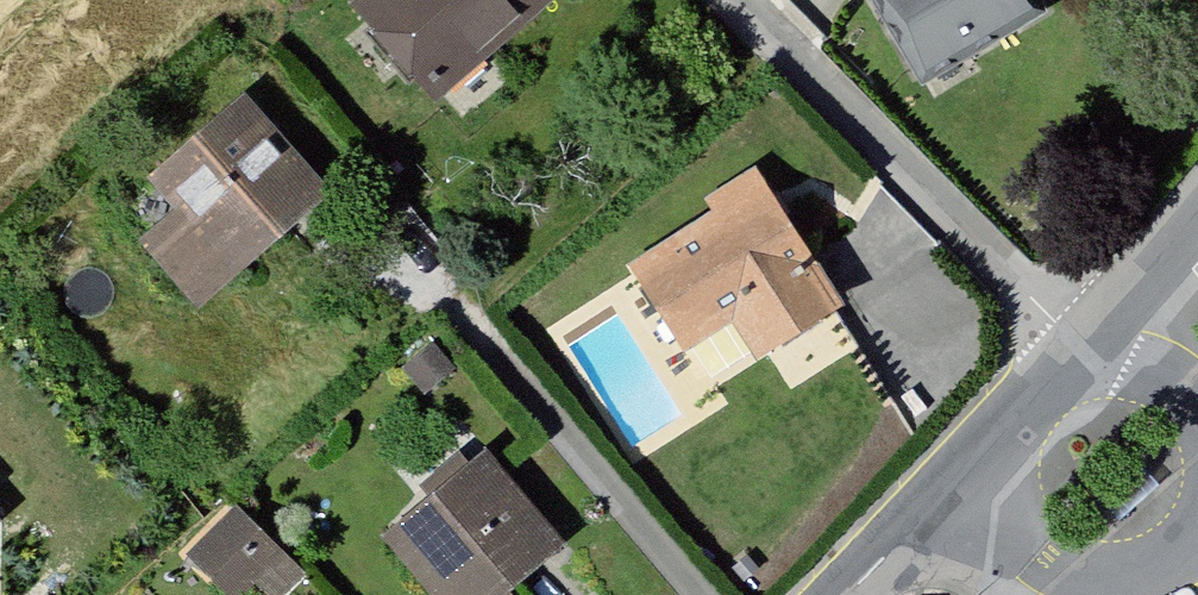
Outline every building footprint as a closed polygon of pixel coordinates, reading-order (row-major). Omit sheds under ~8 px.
[(438,100),(552,0),(347,0),(438,100)] [(924,82),(1033,12),(1026,0),(871,0),(924,82)] [(145,244),(200,306),(335,188),(250,94),(152,180),(182,213),(145,244)] [(626,259),(685,348),(737,313),(765,352),(850,299),(756,165),(626,259)] [(387,533),(439,594),(519,594),(510,585),(562,541),(487,450),(387,533)] [(10,505),(0,493),(0,514),(10,505)] [(227,594),(247,594),(284,554),(235,504),(187,555),(227,594)]
